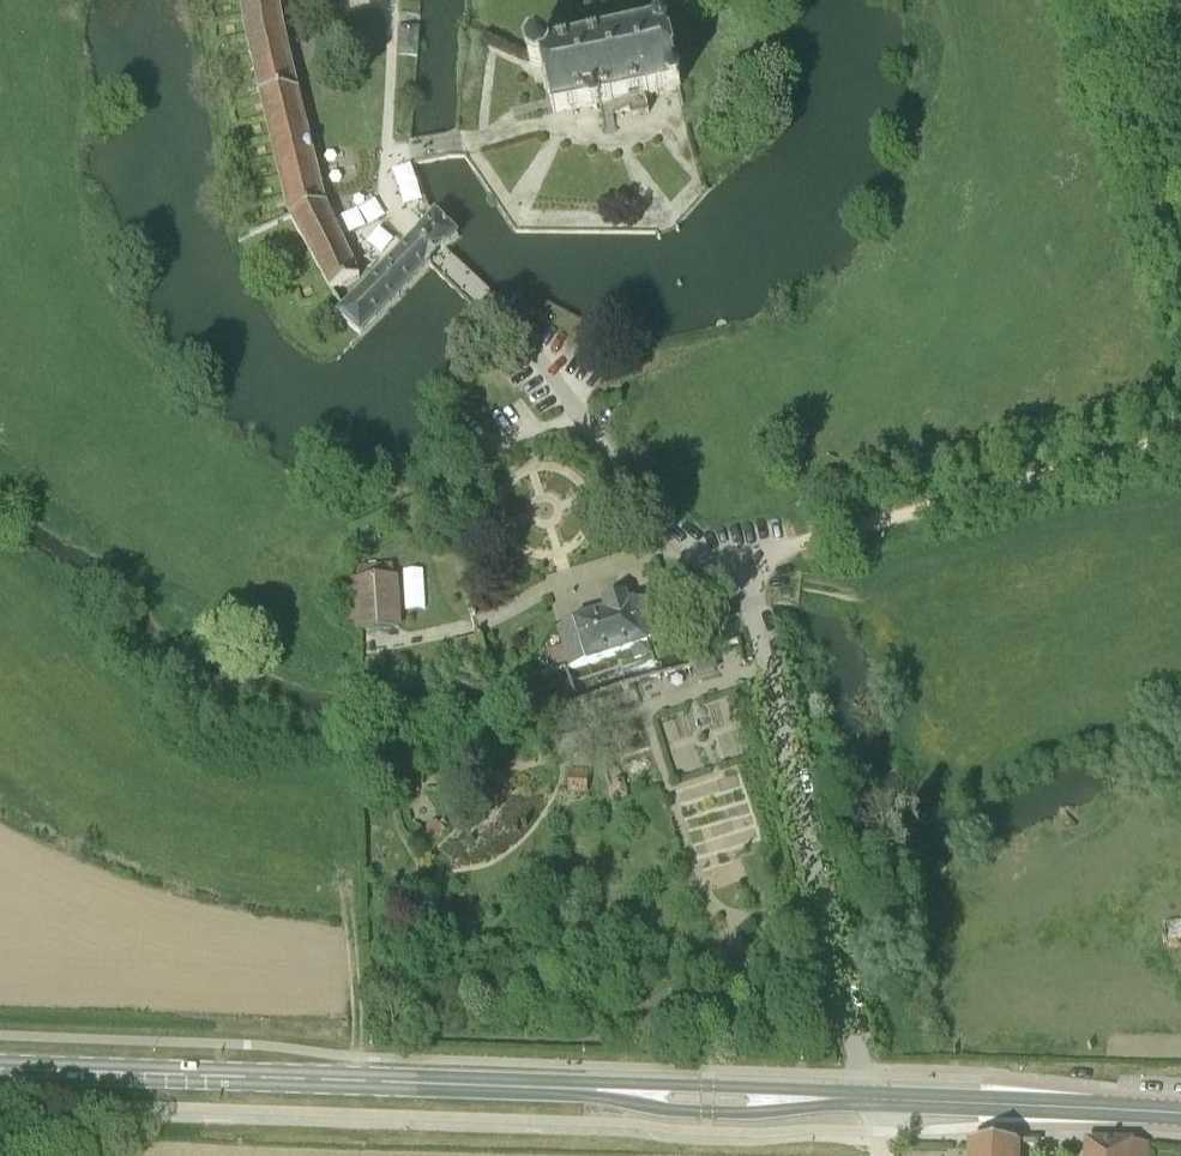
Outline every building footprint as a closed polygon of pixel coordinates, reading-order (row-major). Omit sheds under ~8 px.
[(285,35),(279,0),(241,0),(248,38),(290,216),(331,291),(360,278),(326,204),(285,35)] [(417,56),(419,29),(401,28),(399,54),(417,56)] [(530,51),(529,54),(529,56),(529,58),(529,60),(530,62),(531,63),(532,65),(534,66),(536,67),(538,67),(539,67),(542,67),(554,114),(593,106),(594,111),(598,110),(598,106),(600,106),(605,128),(615,127),(613,117),(614,116),(614,115),(615,114),(627,111),(628,112),(629,112),(630,113),(631,114),(631,116),(650,112),(646,97),(681,88),(667,28),(550,53),(549,51),(548,49),(547,48),(545,47),(543,46),(541,46),(540,46),(538,46),(536,46),(534,47),(532,48),(531,49),(530,51)] [(419,233),(340,315),(361,336),(438,256),(458,234),(436,214),(419,233)] [(356,623),(357,631),(400,628),(396,577),(393,577),(392,565),(355,568),(356,580),(352,581),(353,589),(336,591),(339,624),(356,623)] [(668,635),(656,596),(629,604),(627,596),(603,603),(606,611),(561,624),(567,644),(572,663),(633,645),(636,655),(654,650),(651,640),(668,635)] [(480,654),(479,638),(459,639),(460,655),(480,654)] [(689,656),(696,677),(718,671),(711,650),(689,656)] [(569,793),(587,794),(588,772),(570,771),(569,793)] [(969,1149),(969,1155),(1019,1155),(1019,1145),(1023,1145),(1023,1142),(1020,1142),(1020,1140),(969,1140),(969,1149)] [(1088,1142),(1088,1155),(1145,1155),(1146,1142),(1129,1142),(1088,1142)]
